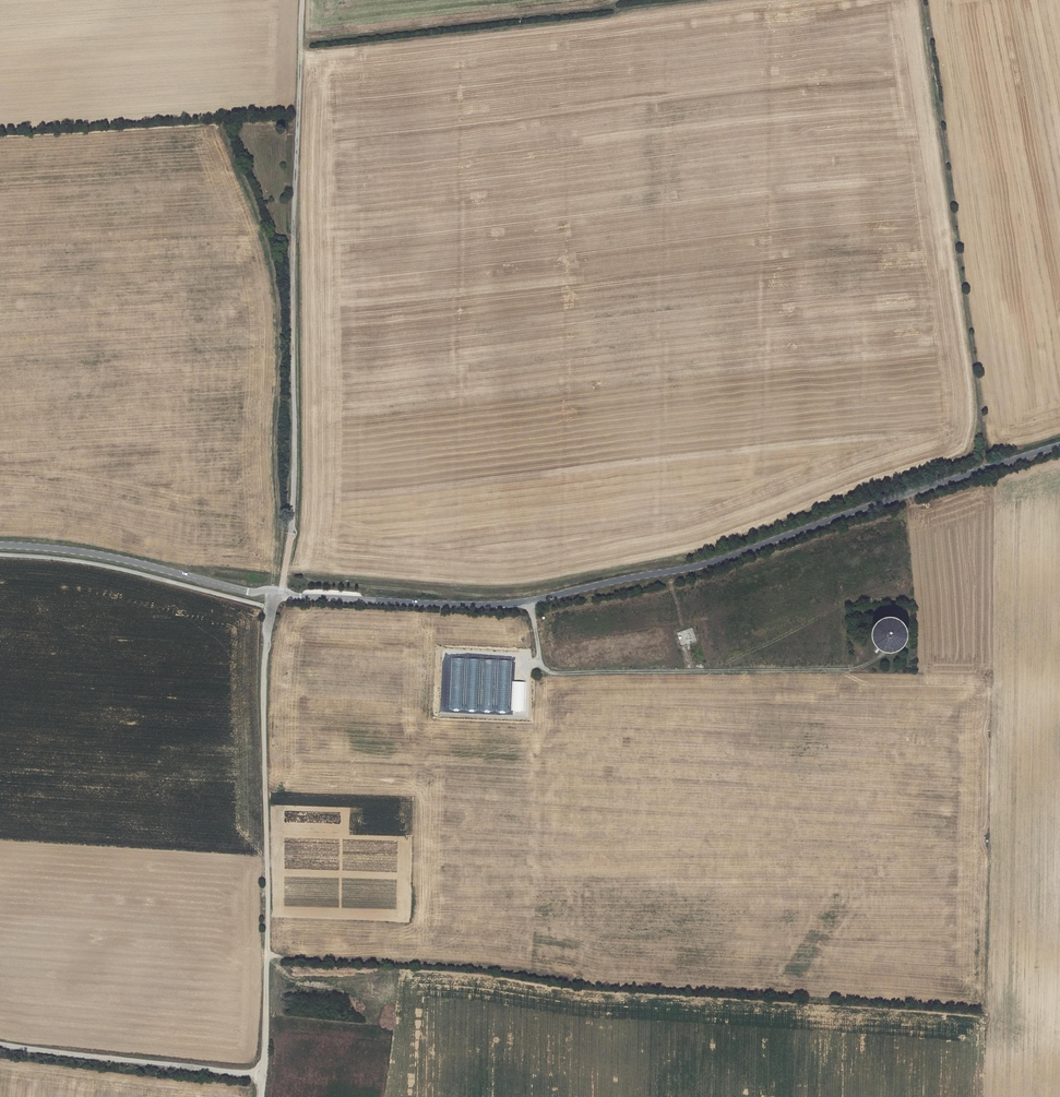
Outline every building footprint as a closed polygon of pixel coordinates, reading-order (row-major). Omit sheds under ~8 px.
[(681,646),(696,641),(693,631),(678,637),(681,646)] [(880,642),(881,644),(882,645),(884,645),(885,646),(887,645),(889,643),(890,642),(890,640),(890,638),(889,636),(888,636),(886,635),(885,635),(884,635),(882,635),(881,636),(880,638),(879,640),(880,642)]
